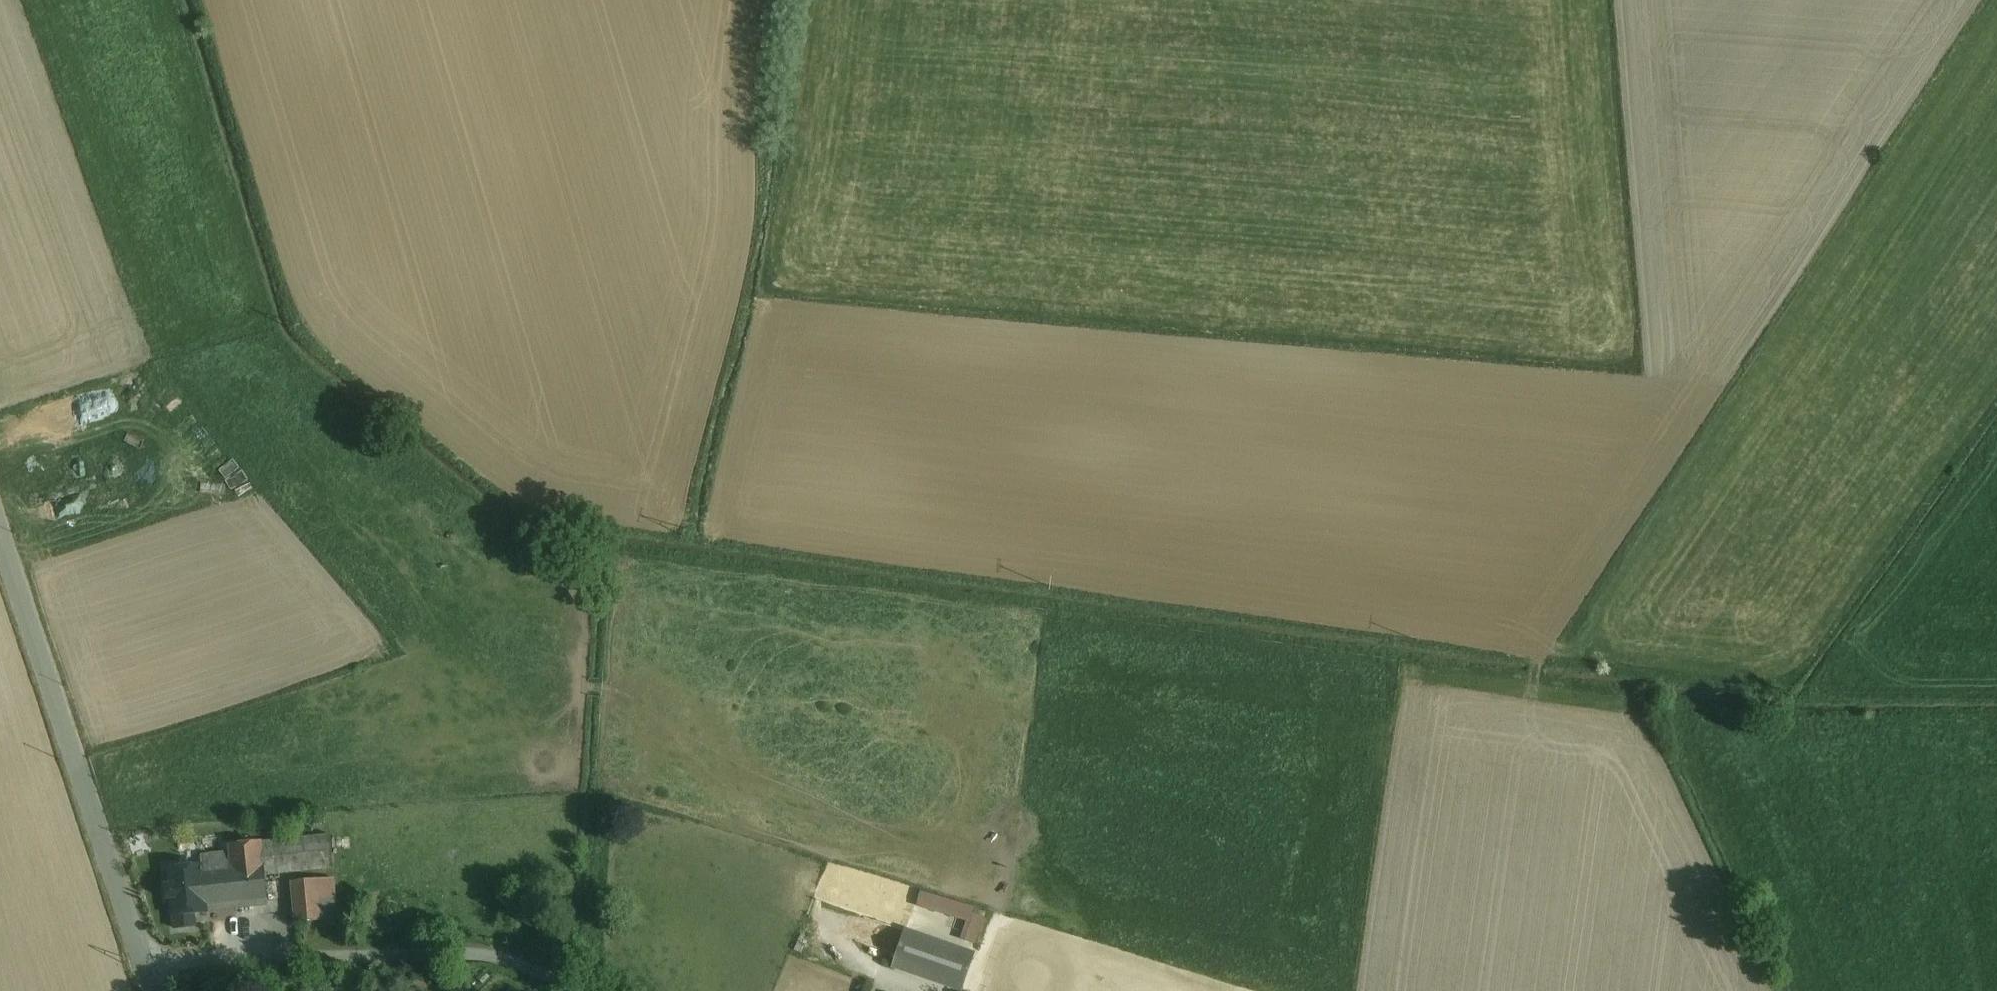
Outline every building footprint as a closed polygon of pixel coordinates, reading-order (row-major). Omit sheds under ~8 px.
[(48,488),(87,473),(82,462),(44,477),(48,488)] [(106,485),(43,504),(49,521),(111,502),(106,485)] [(218,834),(200,836),(202,856),(231,853),(230,845),(219,846),(218,834)] [(331,837),(263,844),(266,876),(293,873),(335,869),(331,837)] [(233,877),(205,880),(208,906),(269,900),(266,876),(263,844),(263,842),(230,845),(231,853),(233,877)] [(231,853),(202,856),(203,865),(205,880),(233,877),(231,853)] [(203,865),(169,868),(173,916),(174,916),(195,914),(208,913),(208,906),(205,880),(203,865)] [(335,869),(293,873),(295,907),(325,908),(337,906),(335,869)] [(978,942),(989,911),(922,889),(916,906),(966,923),(961,936),(978,942)] [(325,908),(326,922),(338,920),(337,906),(325,908)] [(195,914),(174,916),(176,929),(196,927),(195,914)] [(972,954),(907,932),(896,966),(922,975),(960,988),(972,954)]
